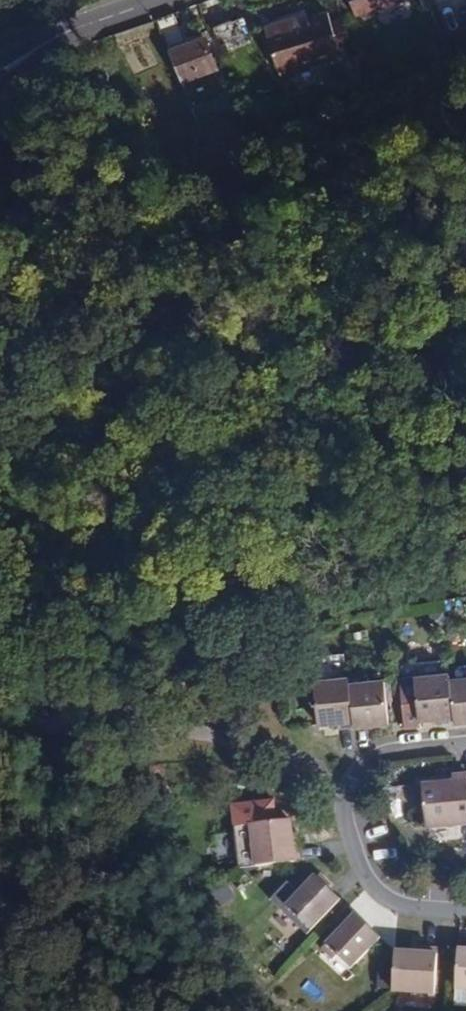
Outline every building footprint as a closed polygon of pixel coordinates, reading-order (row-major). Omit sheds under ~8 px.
[(355,17),(404,0),(349,0),(355,17)] [(442,25),(465,17),(465,0),(434,0),(442,25)] [(345,55),(333,23),(329,11),(310,18),(294,24),(292,19),(266,28),(280,75),(345,55)] [(174,13),(157,19),(168,46),(184,40),(174,13)] [(294,24),(310,18),(308,14),(292,19),(294,24)] [(246,16),(214,29),(224,55),(255,42),(246,16)] [(345,20),(339,21),(343,47),(353,43),(345,20)] [(343,47),(339,21),(333,23),(345,55),(343,47)] [(206,39),(170,52),(183,81),(218,67),(206,39)] [(353,43),(343,47),(349,54),(352,54),(355,65),(358,63),(353,43)] [(258,53),(238,62),(245,78),(250,76),(256,89),(271,82),(258,53)] [(348,77),(346,77),(347,88),(364,85),(362,72),(349,77),(348,77)] [(448,681),(448,675),(414,677),(418,720),(437,718),(438,723),(452,722),(448,681)] [(363,678),(347,679),(352,726),(387,723),(383,681),(364,682),(363,678)] [(313,682),(314,710),(316,724),(336,723),(336,728),(352,726),(347,679),(313,682)] [(448,681),(452,722),(465,721),(465,679),(448,681)] [(451,776),(451,782),(421,785),(425,827),(465,824),(465,775),(451,776)] [(250,823),(255,866),(299,861),(297,840),(291,840),(290,833),(289,820),(250,823)] [(314,875),(285,904),(299,919),(295,922),(306,932),(339,898),(314,875)] [(354,914),(321,947),(332,958),(336,954),(350,967),(379,937),(354,914)] [(393,950),(391,989),(434,992),(437,947),(416,945),(416,951),(408,951),(393,950)] [(454,988),(465,988),(465,949),(457,948),(454,988)]
